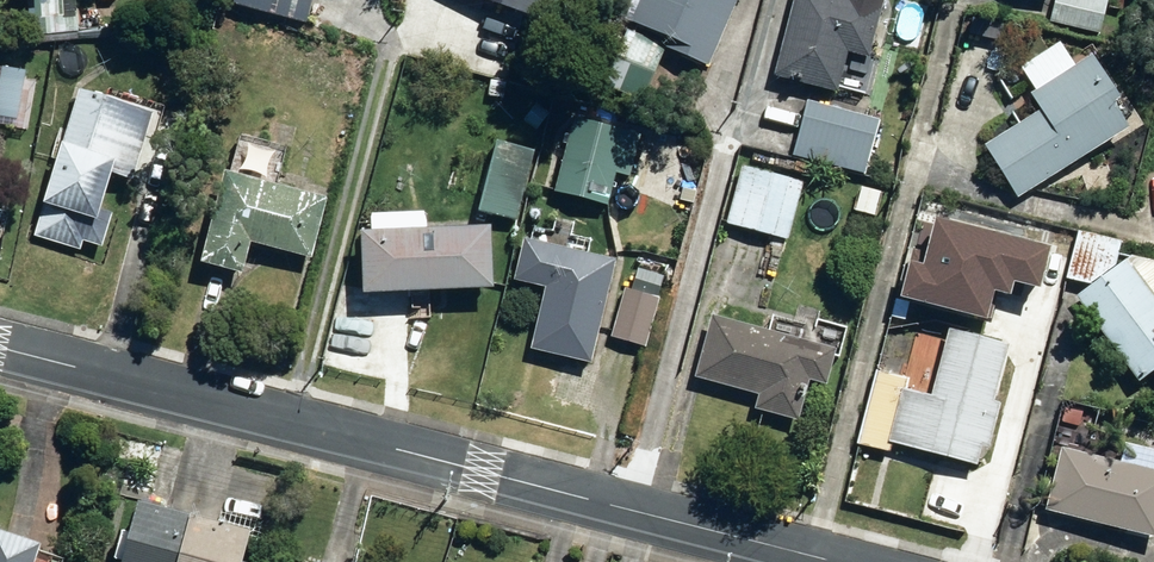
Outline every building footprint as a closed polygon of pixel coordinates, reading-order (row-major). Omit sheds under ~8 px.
[(27,39),(79,35),(76,0),(23,0),(27,39)] [(554,22),(561,0),(490,0),(554,22)] [(644,95),(664,47),(709,66),(736,0),(624,0),(618,15),(630,19),(605,80),(644,95)] [(839,92),(849,51),(871,57),(886,0),(795,0),(776,76),(839,92)] [(1104,32),(1112,0),(1061,0),(1056,21),(1104,32)] [(1126,10),(1129,0),(1115,0),(1113,7),(1126,10)] [(960,46),(976,50),(980,34),(964,30),(960,46)] [(992,139),(1025,192),(1136,124),(1120,99),(1126,95),(1099,50),(1039,87),(1049,104),(992,139)] [(17,110),(22,83),(1,79),(0,86),(0,107),(17,110)] [(37,234),(82,248),(84,240),(102,245),(127,163),(138,166),(155,111),(81,88),(37,234)] [(793,154),(866,174),(882,120),(808,100),(793,154)] [(555,191),(608,205),(617,172),(628,175),(639,136),(574,119),(555,191)] [(478,211),(516,221),(536,151),(497,140),(478,211)] [(729,224),(791,240),(805,183),(743,167),(729,224)] [(203,261),(244,273),(253,240),(315,256),(330,197),(226,170),(203,261)] [(852,209),(871,215),(877,191),(859,185),(852,209)] [(497,225),(364,230),(366,292),(499,287),(497,225)] [(1134,257),(1123,266),(1119,268),(1125,243),(1092,235),(1079,232),(1069,279),(1076,281),(1095,285),(1081,296),(1146,382),(1148,381),(1153,376),(1153,260),(1134,257)] [(549,286),(534,348),(595,363),(621,260),(528,237),(518,278),(549,286)] [(613,339),(649,349),(669,278),(641,270),(635,292),(627,290),(613,339)] [(759,407),(803,419),(815,378),(831,382),(840,348),(716,314),(699,376),(763,393),(759,407)] [(896,442),(979,464),(984,445),(992,447),(1004,402),(996,400),(1010,344),(950,329),(933,394),(911,388),(913,378),(881,370),(862,444),(894,452),(896,442)] [(1067,445),(1051,508),(1153,534),(1153,468),(1126,461),(1067,445)] [(242,532),(128,504),(113,561),(234,561),(242,532)] [(33,546),(0,535),(0,561),(28,561),(33,546)]
